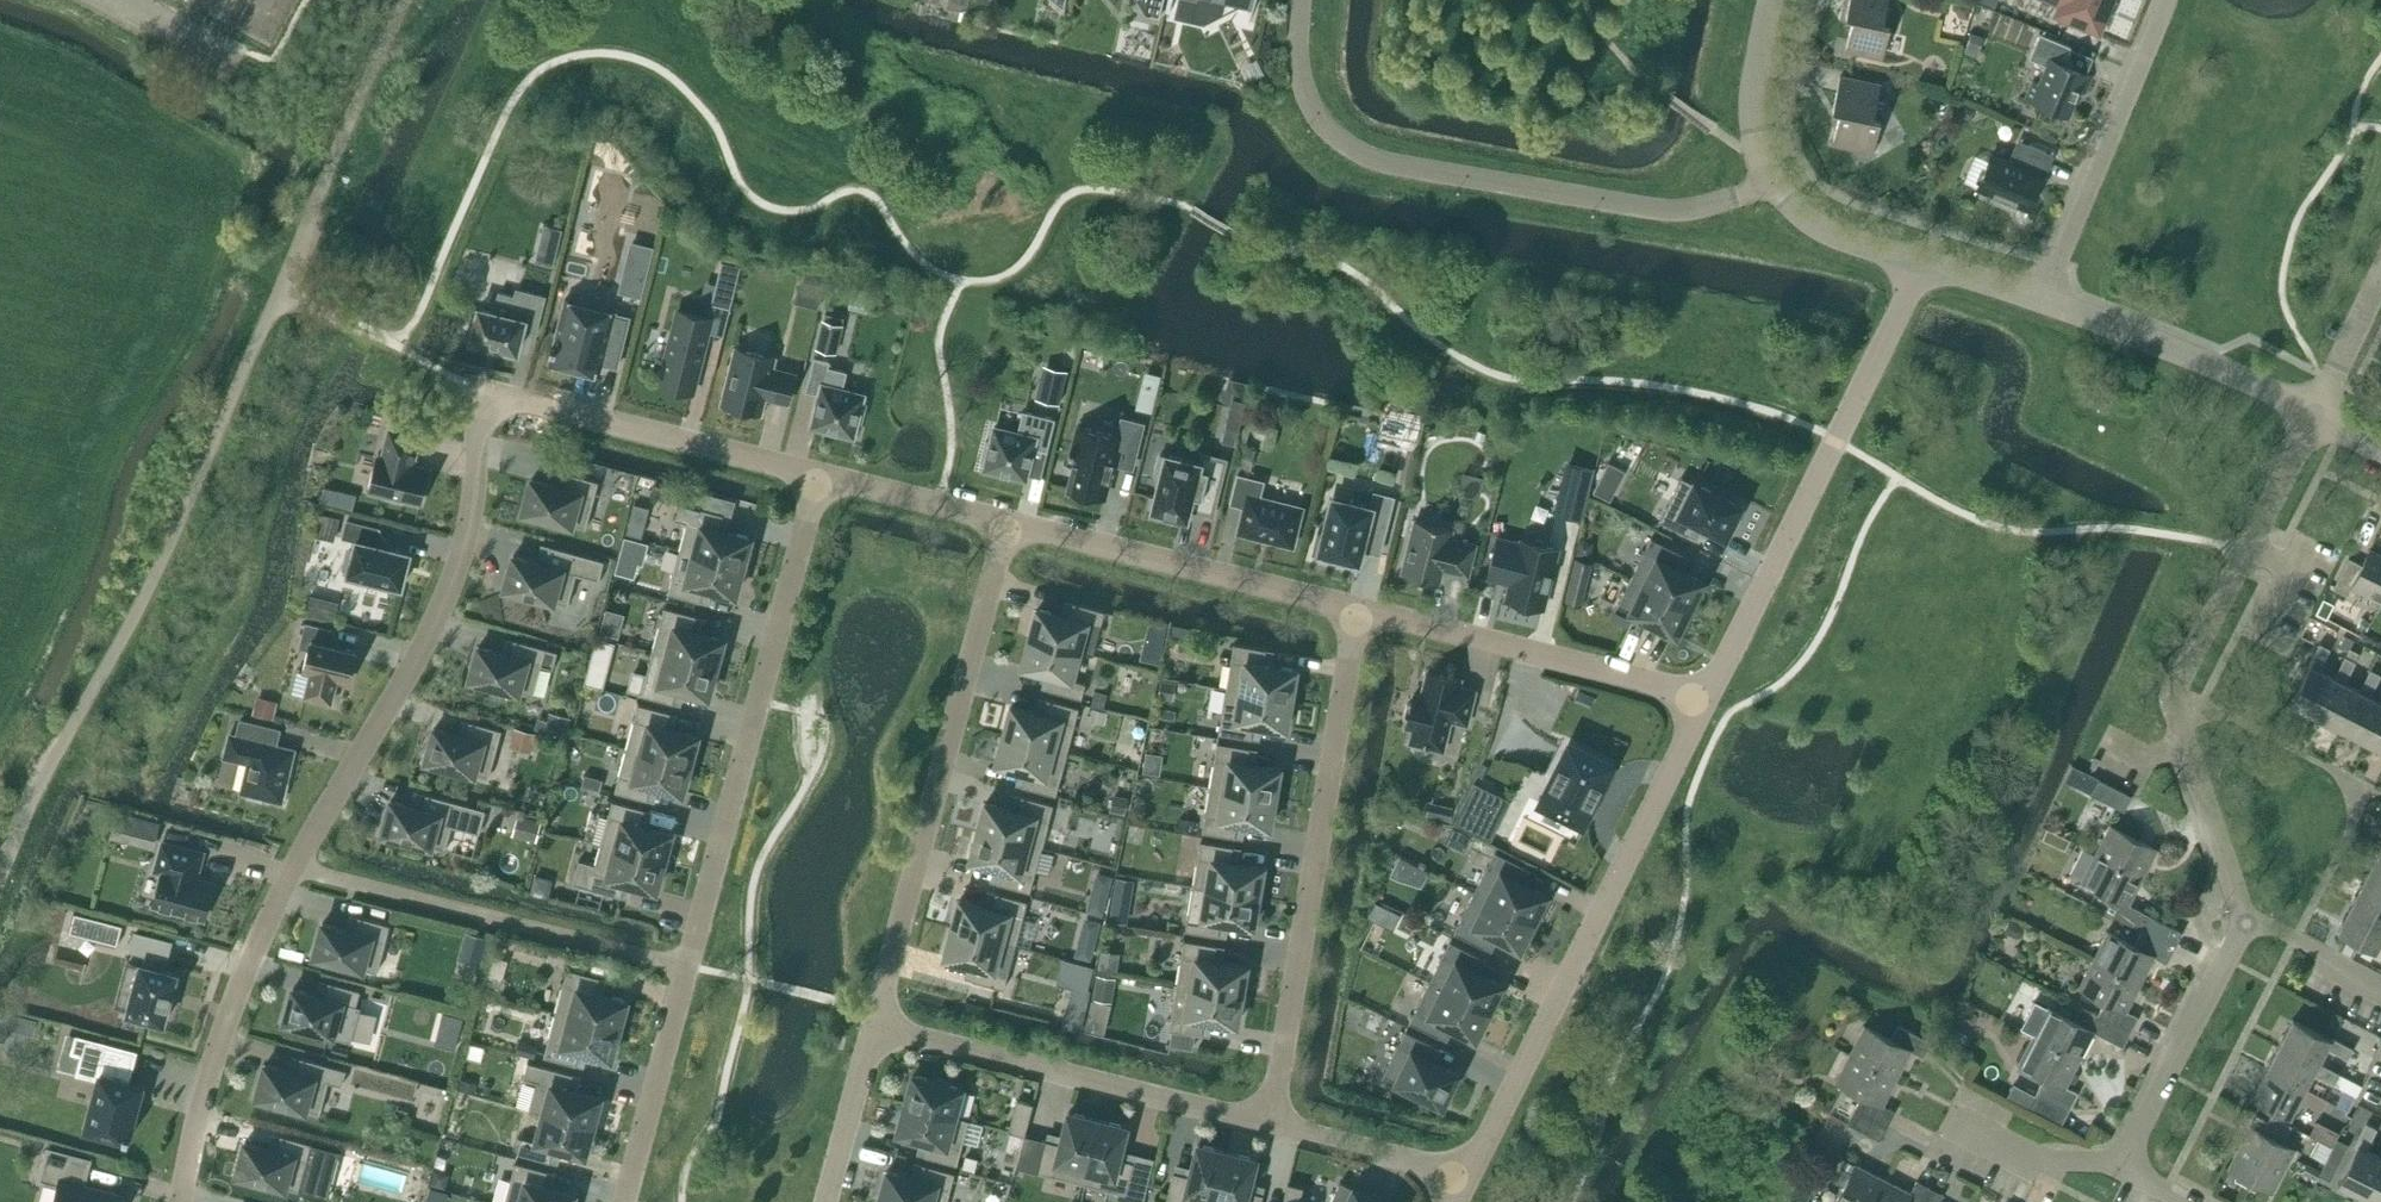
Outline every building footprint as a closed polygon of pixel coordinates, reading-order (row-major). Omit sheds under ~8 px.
[(967,10),(969,0),(949,0),(947,5),(967,10)] [(1149,14),(1160,17),(1164,0),(1140,0),(1149,14)] [(1177,8),(1193,12),(1192,18),(1204,21),(1222,12),(1224,1),(1254,8),(1256,0),(1178,0),(1177,8)] [(1847,15),(1854,16),(1847,48),(1884,56),(1894,8),(1887,6),(1889,0),(1850,0),(1847,15)] [(1973,3),(1960,0),(1958,0),(1955,9),(1962,10),(1960,16),(1969,19),(1973,3)] [(2063,2),(2059,13),(2099,30),(2111,0),(2058,0),(2063,2)] [(1973,31),(1967,47),(1979,52),(1985,36),(1973,31)] [(2034,81),(2027,98),(2069,115),(2080,89),(2086,92),(2093,75),(2064,63),(2072,46),(2041,33),(2030,58),(2048,65),(2041,83),(2034,81)] [(1881,85),(1840,76),(1834,109),(1840,110),(1834,142),(1874,151),(1885,101),(1878,100),(1881,85)] [(1966,102),(1961,115),(1969,119),(1974,117),(1978,107),(1966,102)] [(2030,209),(2053,153),(2021,140),(2011,163),(1992,154),(1978,188),(1994,194),(1992,200),(2013,208),(2015,203),(2030,209)] [(540,246),(536,260),(553,265),(557,251),(540,246)] [(627,261),(619,291),(642,297),(649,266),(627,261)] [(722,261),(712,303),(731,308),(741,266),(722,261)] [(813,282),(807,305),(818,308),(824,285),(813,282)] [(473,315),(468,335),(473,336),(472,340),(490,344),(490,345),(500,347),(518,351),(524,328),(538,332),(547,295),(517,287),(515,295),(499,291),(495,311),(480,307),(477,317),(473,315)] [(616,312),(566,299),(554,346),(552,345),(551,350),(553,350),(550,363),(596,375),(598,369),(602,370),(604,363),(618,366),(630,317),(616,313),(616,312)] [(694,391),(712,317),(680,309),(661,383),(667,385),(666,388),(687,394),(688,390),(694,391)] [(837,352),(844,324),(825,320),(818,348),(837,352)] [(724,403),(732,405),(731,409),(752,415),(754,410),(762,412),(766,396),(789,402),(796,373),(773,368),(776,357),(737,348),(724,403)] [(813,425),(854,436),(858,421),(863,422),(867,403),(863,402),(865,394),(843,389),(848,371),(829,366),(831,360),(815,357),(807,390),(821,394),(813,425)] [(1048,374),(1043,398),(1061,402),(1066,378),(1068,371),(1050,367),(1048,374)] [(1150,371),(1141,409),(1153,412),(1163,374),(1150,371)] [(1246,401),(1233,398),(1225,427),(1239,430),(1246,401)] [(987,461),(985,468),(1027,478),(1034,447),(1048,450),(1056,418),(1024,410),(1019,432),(995,426),(991,441),(987,440),(982,460),(987,461)] [(1424,422),(1393,414),(1387,437),(1419,444),(1424,422)] [(1068,488),(1105,498),(1114,462),(1133,467),(1144,423),(1123,418),(1119,435),(1080,425),(1074,449),(1071,448),(1069,453),(1072,454),(1070,463),(1074,464),(1068,488)] [(403,498),(421,503),(429,469),(413,465),(420,437),(390,430),(383,457),(378,456),(369,490),(385,494),(388,498),(399,500),(403,498)] [(1242,445),(1236,466),(1252,469),(1257,449),(1242,445)] [(1188,518),(1192,499),(1200,501),(1198,510),(1213,514),(1227,458),(1202,452),(1200,462),(1166,453),(1166,456),(1161,454),(1156,473),(1161,474),(1152,509),(1161,511),(1160,516),(1178,520),(1179,516),(1188,518)] [(1554,513),(1581,520),(1595,466),(1567,459),(1554,513)] [(532,478),(524,511),(586,527),(599,480),(567,471),(563,487),(532,478)] [(1239,531),(1294,545),(1303,507),(1260,497),(1264,480),(1238,474),(1231,503),(1245,506),(1239,531)] [(1617,482),(1602,474),(1594,490),(1610,499),(1619,483),(1617,482)] [(1691,534),(1698,520),(1727,534),(1740,508),(1683,479),(1663,520),(1691,534)] [(357,494),(324,486),(320,500),(353,509),(357,494)] [(1334,497),(1320,551),(1359,561),(1364,543),(1382,548),(1395,496),(1375,491),(1371,507),(1334,497)] [(681,549),(744,566),(752,537),(720,529),(724,513),(681,502),(677,518),(688,521),(686,529),(681,549)] [(632,511),(627,529),(640,533),(645,515),(632,511)] [(340,517),(322,513),(317,531),(335,535),(340,517)] [(1451,538),(1453,528),(1416,519),(1403,572),(1440,581),(1443,568),(1469,574),(1476,544),(1451,538)] [(402,586),(410,552),(376,544),(380,528),(349,520),(345,537),(357,540),(349,573),(402,586)] [(1508,598),(1544,606),(1558,547),(1522,538),(1521,543),(1498,537),(1489,573),(1512,579),(1508,598)] [(1674,566),(1681,552),(1652,537),(1632,578),(1690,607),(1703,580),(1674,566)] [(1594,542),(1579,539),(1576,553),(1591,557),(1594,542)] [(506,587),(568,604),(577,574),(600,579),(605,560),(550,545),(546,564),(514,555),(506,587)] [(736,594),(744,566),(681,549),(669,592),(701,601),(705,586),(736,594)] [(2349,558),(2334,587),(2347,594),(2352,586),(2372,597),(2368,604),(2378,609),(2380,605),(2380,554),(2371,549),(2363,565),(2349,558)] [(622,574),(643,580),(650,556),(629,550),(622,574)] [(1577,557),(1570,585),(1585,589),(1592,561),(1577,557)] [(1618,604),(1677,633),(1690,607),(1632,578),(1618,604)] [(1038,608),(1031,637),(1080,650),(1087,622),(1102,626),(1105,610),(1074,602),(1073,601),(1070,617),(1038,608)] [(653,650),(717,667),(724,639),(693,630),(697,615),(665,606),(653,650)] [(1627,629),(1631,620),(1616,613),(1612,621),(1627,629)] [(2358,625),(2367,629),(2372,621),(2363,617),(2358,625)] [(1150,618),(1145,637),(1164,642),(1169,623),(1150,618)] [(338,680),(350,682),(357,650),(331,643),(334,629),(306,622),(300,647),(310,649),(304,671),(312,673),(306,696),(332,702),(338,680)] [(2343,634),(2334,654),(2343,659),(2353,639),(2343,634)] [(1082,698),(1086,682),(1072,678),(1080,650),(1031,637),(1023,665),(1054,674),(1050,689),(1082,698)] [(479,646),(471,678),(534,695),(542,665),(554,668),(558,650),(515,639),(511,654),(479,646)] [(1227,688),(1292,699),(1296,669),(1264,664),(1267,648),(1234,643),(1227,688)] [(2310,668),(2292,703),(2318,717),(2336,680),(2335,679),(2318,670),(2329,649),(2319,644),(2308,666),(2310,668)] [(2350,648),(2346,657),(2355,662),(2360,653),(2350,648)] [(709,696),(717,667),(653,650),(642,694),(674,702),(677,687),(709,696)] [(2336,680),(2318,717),(2343,730),(2362,693),(2360,692),(2345,684),(2356,662),(2346,657),(2335,679),(2336,680)] [(591,658),(585,684),(603,688),(610,663),(591,658)] [(1411,741),(1443,750),(1451,719),(1467,723),(1475,690),(1459,686),(1461,679),(1428,670),(1423,695),(1415,693),(1413,702),(1407,703),(1405,713),(1409,717),(1406,726),(1414,728),(1411,741)] [(2343,730),(2368,742),(2380,718),(2380,702),(2370,697),(2380,676),(2380,675),(2371,670),(2360,692),(2362,693),(2343,730)] [(1163,679),(1160,696),(1175,699),(1178,682),(1163,679)] [(1287,728),(1292,699),(1227,688),(1220,732),(1252,738),(1254,722),(1287,728)] [(1095,689),(1092,704),(1105,708),(1109,692),(1095,689)] [(1592,703),(1595,695),(1580,689),(1577,697),(1592,703)] [(274,719),(279,700),(258,696),(254,714),(274,719)] [(1012,705),(1005,733),(1068,751),(1080,707),(1048,698),(1044,713),(1012,705)] [(639,703),(627,747),(691,764),(698,735),(667,727),(671,711),(639,703)] [(1094,707),(1090,720),(1104,724),(1108,711),(1094,707)] [(572,716),(550,711),(545,730),(567,736),(572,716)] [(2368,742),(2380,749),(2380,718),(2368,742)] [(250,792),(249,796),(262,799),(263,795),(282,800),(283,795),(285,796),(289,782),(286,782),(294,750),(271,744),(268,740),(271,727),(241,719),(237,736),(231,734),(226,755),(250,761),(243,790),(250,792)] [(471,720),(466,736),(435,727),(426,760),(490,777),(503,729),(471,720)] [(510,746),(531,751),(536,732),(515,726),(510,746)] [(1005,733),(997,762),(1029,771),(1024,786),(1056,794),(1068,751),(1005,733)] [(1210,786),(1275,797),(1280,768),(1248,763),(1250,747),(1218,742),(1210,786)] [(1569,742),(1540,801),(1582,822),(1611,763),(1569,742)] [(683,792),(691,764),(627,747),(616,791),(647,799),(652,784),(683,792)] [(604,779),(586,774),(583,785),(601,791),(604,779)] [(2100,778),(2092,793),(2124,811),(2133,796),(2100,778)] [(1474,782),(1455,822),(1476,832),(1495,793),(1474,782)] [(1275,797),(1210,786),(1203,831),(1235,836),(1238,821),(1270,826),(1275,797)] [(383,832),(446,849),(453,825),(480,833),(486,809),(427,793),(423,808),(392,800),(383,832)] [(1114,793),(1110,811),(1126,815),(1130,797),(1114,793)] [(987,801),(979,830),(1042,847),(1054,803),(1022,795),(1018,810),(987,801)] [(614,800),(602,844),(665,861),(673,832),(641,823),(646,808),(614,800)] [(1442,803),(1430,801),(1427,814),(1439,817),(1442,803)] [(543,821),(519,814),(514,834),(537,841),(543,821)] [(1197,819),(1181,816),(1179,828),(1195,831),(1197,819)] [(2110,824),(2095,852),(2144,877),(2158,849),(2110,824)] [(1453,825),(1445,841),(1465,851),(1472,835),(1453,825)] [(2056,845),(2061,834),(2046,826),(2041,838),(2056,845)] [(1042,847),(979,830),(971,859),(1003,867),(999,882),(1031,891),(1042,847)] [(1208,888),(1258,896),(1264,867),(1231,861),(1234,846),(1202,840),(1194,886),(1208,888)] [(203,852),(163,842),(156,870),(163,872),(154,905),(204,919),(214,882),(197,877),(203,852)] [(602,844),(597,863),(580,859),(574,883),(622,896),(626,881),(657,889),(665,861),(602,844)] [(1518,880),(1525,866),(1495,851),(1475,892),(1534,921),(1547,895),(1518,880)] [(2130,904),(2144,877),(2095,852),(2082,879),(2130,904)] [(2365,878),(2380,886),(2380,854),(2378,853),(2365,878)] [(553,878),(536,874),(531,893),(549,897),(553,878)] [(2352,903),(2380,918),(2380,886),(2365,878),(2352,903)] [(1189,913),(1186,930),(1219,935),(1222,920),(1253,925),(1258,896),(1208,888),(1203,916),(1189,913)] [(1091,890),(1086,910),(1104,914),(1109,895),(1091,890)] [(1002,940),(1002,941),(1016,945),(1028,900),(996,892),(992,907),(960,898),(953,927),(1002,940)] [(1455,932),(1485,947),(1492,933),(1521,947),(1534,921),(1475,892),(1455,932)] [(1113,899),(1110,920),(1128,923),(1131,902),(1113,899)] [(1380,922),(1387,908),(1374,902),(1367,916),(1380,922)] [(2339,930),(2376,949),(2380,940),(2380,918),(2352,903),(2339,930)] [(2142,930),(2175,947),(2183,931),(2150,914),(2142,930)] [(324,923),(315,954),(378,972),(391,924),(359,915),(355,931),(324,923)] [(1087,915),(1082,933),(1099,938),(1104,920),(1087,915)] [(2010,923),(2008,927),(2009,933),(2017,937),(2023,935),(2024,931),(2022,926),(2016,923),(2010,923)] [(1009,972),(1016,945),(1002,941),(1002,940),(953,927),(945,955),(977,964),(973,979),(1005,988),(1009,972)] [(2135,943),(2108,929),(2093,958),(2142,984),(2156,955),(2168,961),(2175,947),(2142,930),(2135,943)] [(466,932),(459,959),(481,965),(488,938),(466,932)] [(136,933),(132,948),(149,953),(146,964),(141,963),(128,1013),(165,1022),(178,973),(161,968),(163,957),(167,958),(171,942),(136,933)] [(1177,983),(1242,994),(1247,965),(1215,960),(1217,944),(1185,939),(1177,983)] [(1473,970),(1480,956),(1451,940),(1431,981),(1489,1010),(1502,984),(1473,970)] [(1102,949),(1099,968),(1118,971),(1121,953),(1102,949)] [(2093,958),(2079,985),(2106,999),(2099,1013),(2132,1030),(2139,1016),(2128,1010),(2142,984),(2093,958)] [(1093,967),(1063,959),(1056,984),(1071,988),(1066,1011),(1084,1016),(1089,990),(1088,989),(1093,967)] [(503,986),(507,970),(492,967),(489,983),(503,986)] [(600,976),(568,968),(556,1012),(620,1028),(627,1000),(596,992),(600,976)] [(1097,974),(1093,998),(1113,1001),(1116,977),(1097,974)] [(294,988),(285,1020),(335,1033),(334,1036),(352,1041),(361,1006),(357,1005),(361,990),(330,981),(325,996),(317,994),(294,988)] [(1489,1010),(1431,981),(1410,1021),(1440,1036),(1447,1022),(1476,1036),(1489,1010)] [(1237,1024),(1242,994),(1177,983),(1170,1028),(1203,1034),(1205,1018),(1237,1024)] [(2082,1004),(2081,1005),(2074,1018),(2047,1005),(2036,998),(2022,1025),(2033,1032),(2032,1033),(2081,1058),(2095,1030),(2124,1045),(2132,1030),(2099,1013),(2082,1004)] [(6,1040),(14,1012),(0,1008),(0,1039),(6,1040)] [(1063,1024),(1062,1025),(1081,1029),(1082,1024),(1084,1016),(1066,1011),(1064,1019),(1063,1024)] [(462,1017),(443,1012),(440,1022),(460,1027),(462,1017)] [(620,1028),(556,1012),(545,1055),(576,1064),(581,1049),(612,1057),(620,1028)] [(2326,1029),(2335,1033),(2342,1020),(2333,1016),(2326,1029)] [(2333,1036),(2331,1038),(2294,1019),(2280,1045),(2318,1065),(2320,1063),(2327,1047),(2348,1058),(2354,1048),(2333,1036)] [(1774,1034),(1780,1024),(1772,1020),(1767,1030),(1774,1034)] [(1891,1038),(1864,1024),(1849,1052),(1898,1077),(1912,1050),(1924,1056),(1932,1040),(1899,1023),(1891,1038)] [(1947,1038),(1951,1029),(1943,1025),(1937,1038),(1945,1042),(1947,1038)] [(1172,1029),(1170,1042),(1193,1046),(1195,1033),(1172,1029)] [(1970,1039),(1951,1029),(1947,1038),(1945,1042),(1963,1052),(1966,1047),(1970,1039)] [(1429,1059),(1436,1045),(1406,1030),(1384,1074),(1443,1103),(1458,1073),(1429,1059)] [(139,1050),(76,1033),(71,1052),(81,1055),(76,1073),(99,1079),(86,1128),(129,1140),(140,1100),(135,1098),(139,1083),(130,1081),(139,1050)] [(2038,1089),(2071,1107),(2079,1091),(2067,1085),(2081,1058),(2032,1033),(2019,1060),(2046,1073),(2038,1089)] [(839,1036),(831,1034),(829,1044),(836,1046),(839,1036)] [(516,1052),(535,1057),(538,1045),(520,1040),(516,1052)] [(2305,1090),(2306,1088),(2314,1073),(2336,1084),(2341,1074),(2320,1063),(2318,1065),(2280,1045),(2267,1070),(2305,1090)] [(1849,1052),(1835,1079),(1862,1094),(1847,1122),(1880,1140),(1896,1110),(1884,1105),(1898,1077),(1849,1052)] [(266,1064),(258,1095),(321,1113),(330,1081),(344,1085),(347,1069),(302,1056),(298,1072),(266,1064)] [(570,1088),(574,1073),(528,1061),(524,1077),(538,1081),(531,1108),(594,1126),(602,1096),(570,1088)] [(2292,1115),(2301,1099),(2322,1110),(2327,1099),(2306,1088),(2305,1090),(2267,1070),(2253,1095),(2275,1107),(2272,1114),(2282,1119),(2288,1122),(2292,1115)] [(914,1075),(906,1103),(955,1116),(956,1115),(963,1087),(914,1075)] [(477,1082),(462,1079),(459,1089),(475,1093),(477,1082)] [(2029,1106),(2035,1095),(2014,1084),(2008,1096),(2029,1106)] [(1018,1099),(1010,1132),(1026,1135),(1034,1103),(1018,1099)] [(906,1103),(899,1132),(930,1140),(926,1155),(958,1164),(970,1119),(956,1115),(955,1116),(906,1103)] [(594,1126),(531,1108),(530,1109),(545,1113),(537,1140),(523,1136),(519,1152),(551,1160),(555,1146),(586,1154),(594,1126)] [(1038,1172),(1082,1183),(1098,1119),(1070,1112),(1061,1143),(1046,1139),(1046,1140),(1038,1172)] [(2268,1121),(2257,1115),(2252,1126),(2229,1167),(2251,1179),(2282,1119),(2272,1114),(2268,1121)] [(1127,1126),(1098,1119),(1082,1183),(1126,1194),(1134,1161),(1119,1157),(1127,1126)] [(2283,1141),(2292,1124),(2288,1122),(2282,1119),(2251,1179),(2272,1190),(2295,1147),(2283,1141)] [(2365,1197),(2380,1165),(2380,1158),(2366,1150),(2377,1127),(2367,1123),(2355,1148),(2356,1149),(2339,1183),(2365,1197)] [(2339,1132),(2327,1126),(2320,1139),(2332,1146),(2339,1132)] [(246,1141),(238,1174),(301,1190),(316,1195),(323,1172),(333,1175),(340,1150),(314,1143),(282,1134),(278,1150),(269,1147),(246,1141)] [(1026,1135),(1018,1167),(1038,1172),(1046,1140),(1026,1135)] [(1228,1151),(1199,1144),(1191,1176),(1174,1171),(1167,1201),(1214,1201),(1228,1151)] [(49,1148),(40,1179),(59,1185),(54,1201),(121,1201),(123,1194),(100,1188),(84,1183),(91,1159),(49,1148)] [(1228,1151),(1214,1201),(1262,1201),(1264,1194),(1249,1190),(1256,1158),(1228,1151)] [(963,1168),(975,1171),(978,1158),(966,1155),(963,1168)] [(1856,1162),(1848,1158),(1843,1168),(1841,1167),(1834,1181),(1844,1186),(1835,1201),(1871,1201),(1884,1176),(1856,1162)] [(548,1170),(516,1161),(506,1201),(573,1201),(576,1194),(544,1185),(548,1170)] [(880,1199),(892,1201),(948,1201),(956,1172),(924,1163),(920,1178),(888,1170),(880,1199)] [(2316,1180),(2321,1170),(2307,1163),(2302,1172),(2316,1180)] [(2376,1201),(2380,1201),(2380,1165),(2365,1197),(2376,1201)] [(446,1188),(450,1173),(436,1169),(431,1184),(446,1188)] [(1884,1176),(1871,1201),(1922,1201),(1930,1186),(1917,1179),(1911,1190),(1884,1176)] [(1331,1201),(1384,1201),(1342,1181),(1335,1194),(1331,1201)] [(1284,1201),(1301,1201),(1304,1187),(1289,1182),(1284,1201)] [(1943,1193),(1930,1186),(1922,1201),(1939,1201),(1943,1193)]
